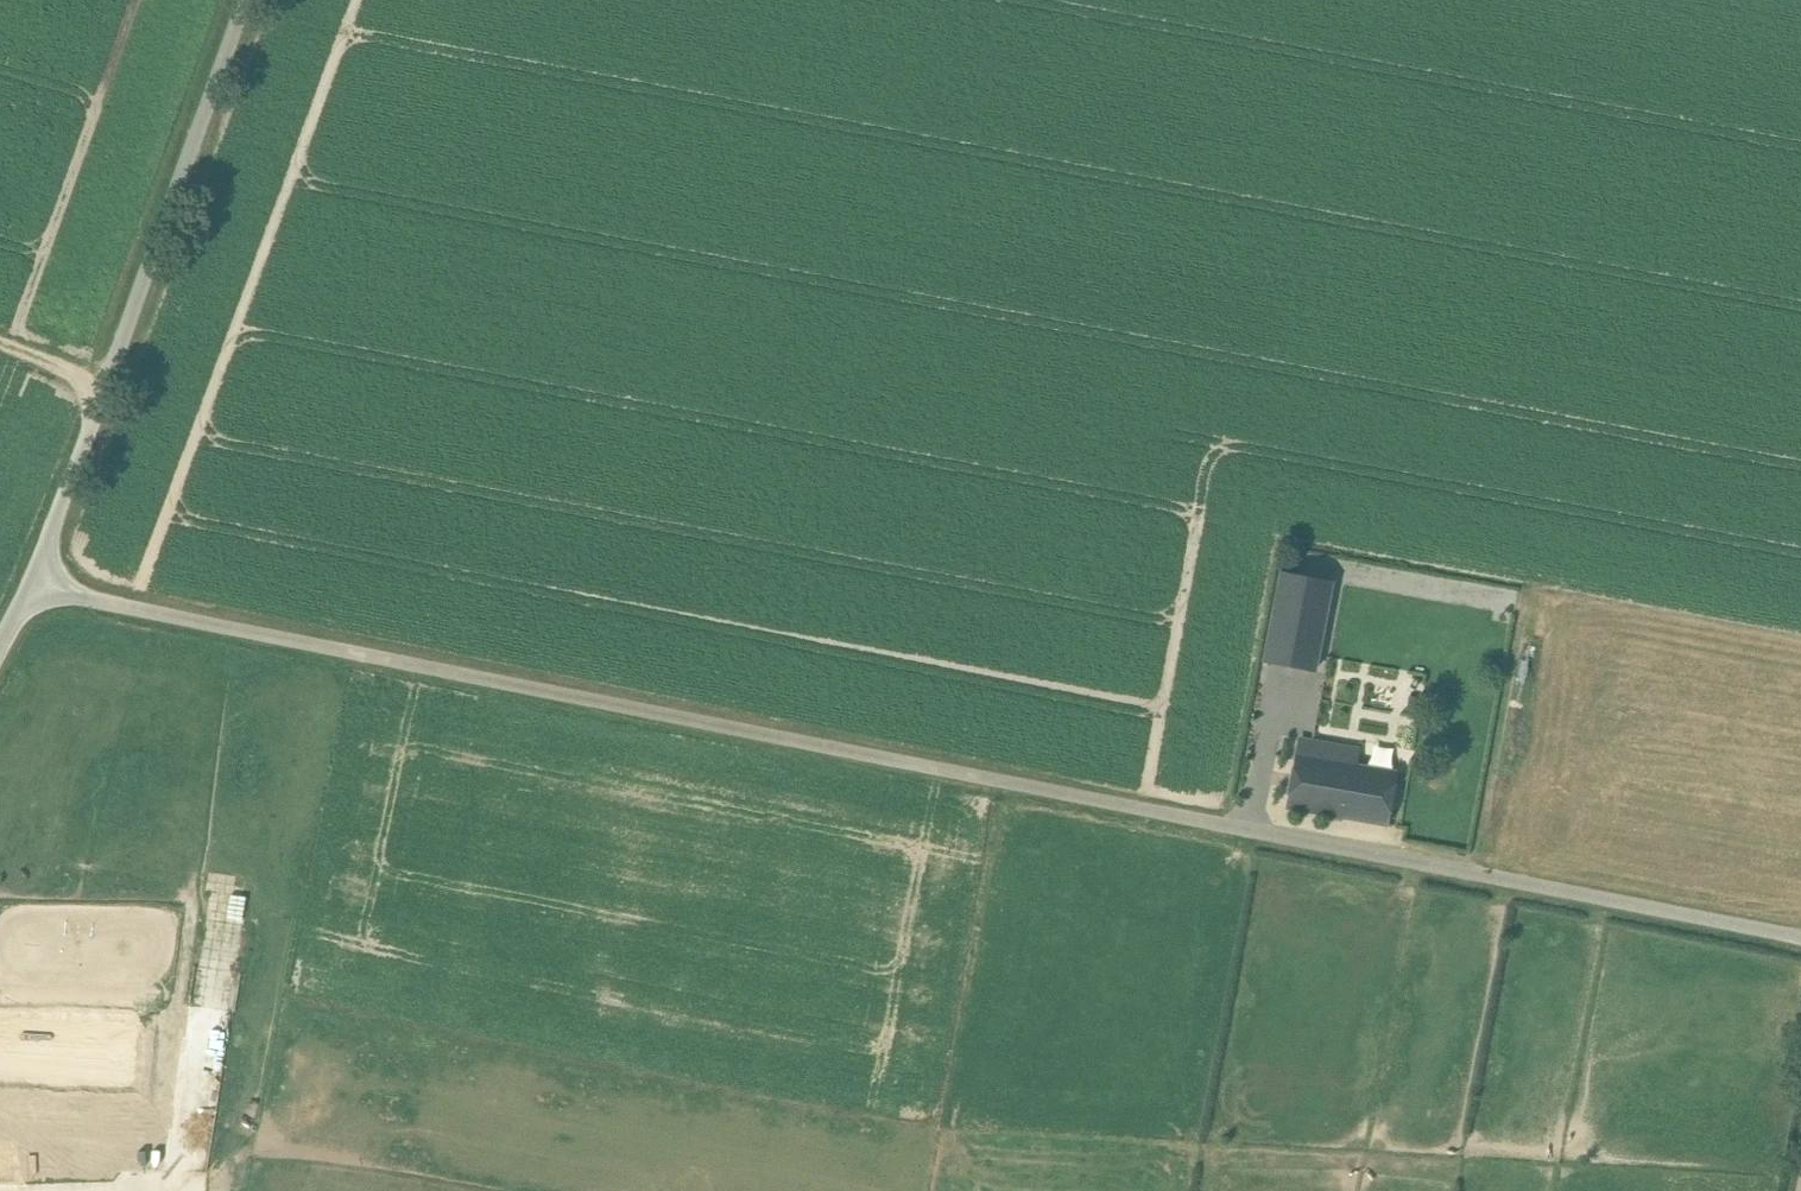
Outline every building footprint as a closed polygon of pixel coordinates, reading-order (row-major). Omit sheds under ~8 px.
[(1333,582),(1283,572),(1265,662),(1315,671),(1333,582)] [(1359,750),(1300,740),(1289,807),(1388,824),(1397,773),(1357,766),(1359,750)] [(0,1026),(0,1080),(133,1084),(131,1030),(0,1026)] [(122,1123),(105,1124),(105,1126),(22,1127),(23,1149),(0,1150),(0,1181),(126,1177),(122,1123)]
